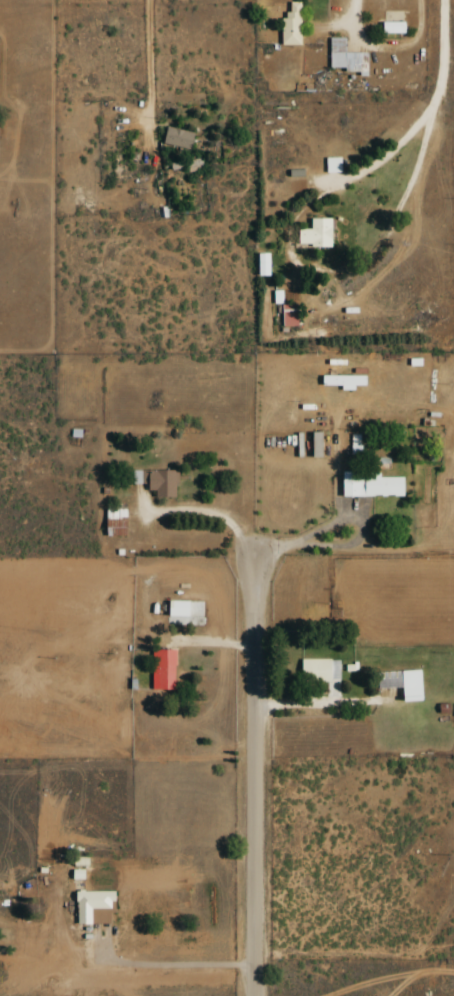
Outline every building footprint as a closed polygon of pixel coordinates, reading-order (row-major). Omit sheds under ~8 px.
[(300,2),(290,3),(290,13),(281,13),(282,46),(300,45),(300,2)] [(403,34),(403,22),(382,23),(382,34),(403,34)] [(329,68),(345,68),(345,72),(359,73),(359,77),(367,77),(367,53),(345,53),(345,39),(330,38),(329,68)] [(162,144),(189,151),(193,134),(166,127),(162,144)] [(341,158),(326,158),(326,173),(341,173),(341,158)] [(201,167),(200,160),(175,162),(175,170),(201,167)] [(330,247),(331,219),(310,219),(310,229),(297,229),(297,246),(330,247)] [(268,254),(256,254),(257,277),(269,276),(268,254)] [(282,291),(273,291),(273,304),(282,304),(282,291)] [(282,327),(297,326),(296,305),(281,305),(282,327)] [(365,387),(365,376),(322,376),(322,386),(341,386),(341,391),(354,391),(354,387),(365,387)] [(311,458),(321,457),(321,432),(311,432),(311,458)] [(361,435),(351,435),(351,455),(360,455),(361,435)] [(177,497),(176,470),(132,471),(133,485),(147,484),(147,491),(155,491),(155,498),(177,497)] [(341,497),(403,497),(403,477),(379,478),(379,473),(368,473),(368,477),(358,477),(358,471),(341,471),(341,497)] [(125,537),(126,509),(106,509),(105,536),(125,537)] [(188,617),(188,601),(167,601),(167,616),(188,617)] [(152,650),(151,689),(174,690),(175,650),(152,650)] [(340,659),(301,660),(301,681),(340,681),(340,659)] [(401,701),(421,701),(419,670),(400,671),(401,701)] [(112,891),(75,892),(76,925),(110,924),(109,914),(113,914),(112,891)]
